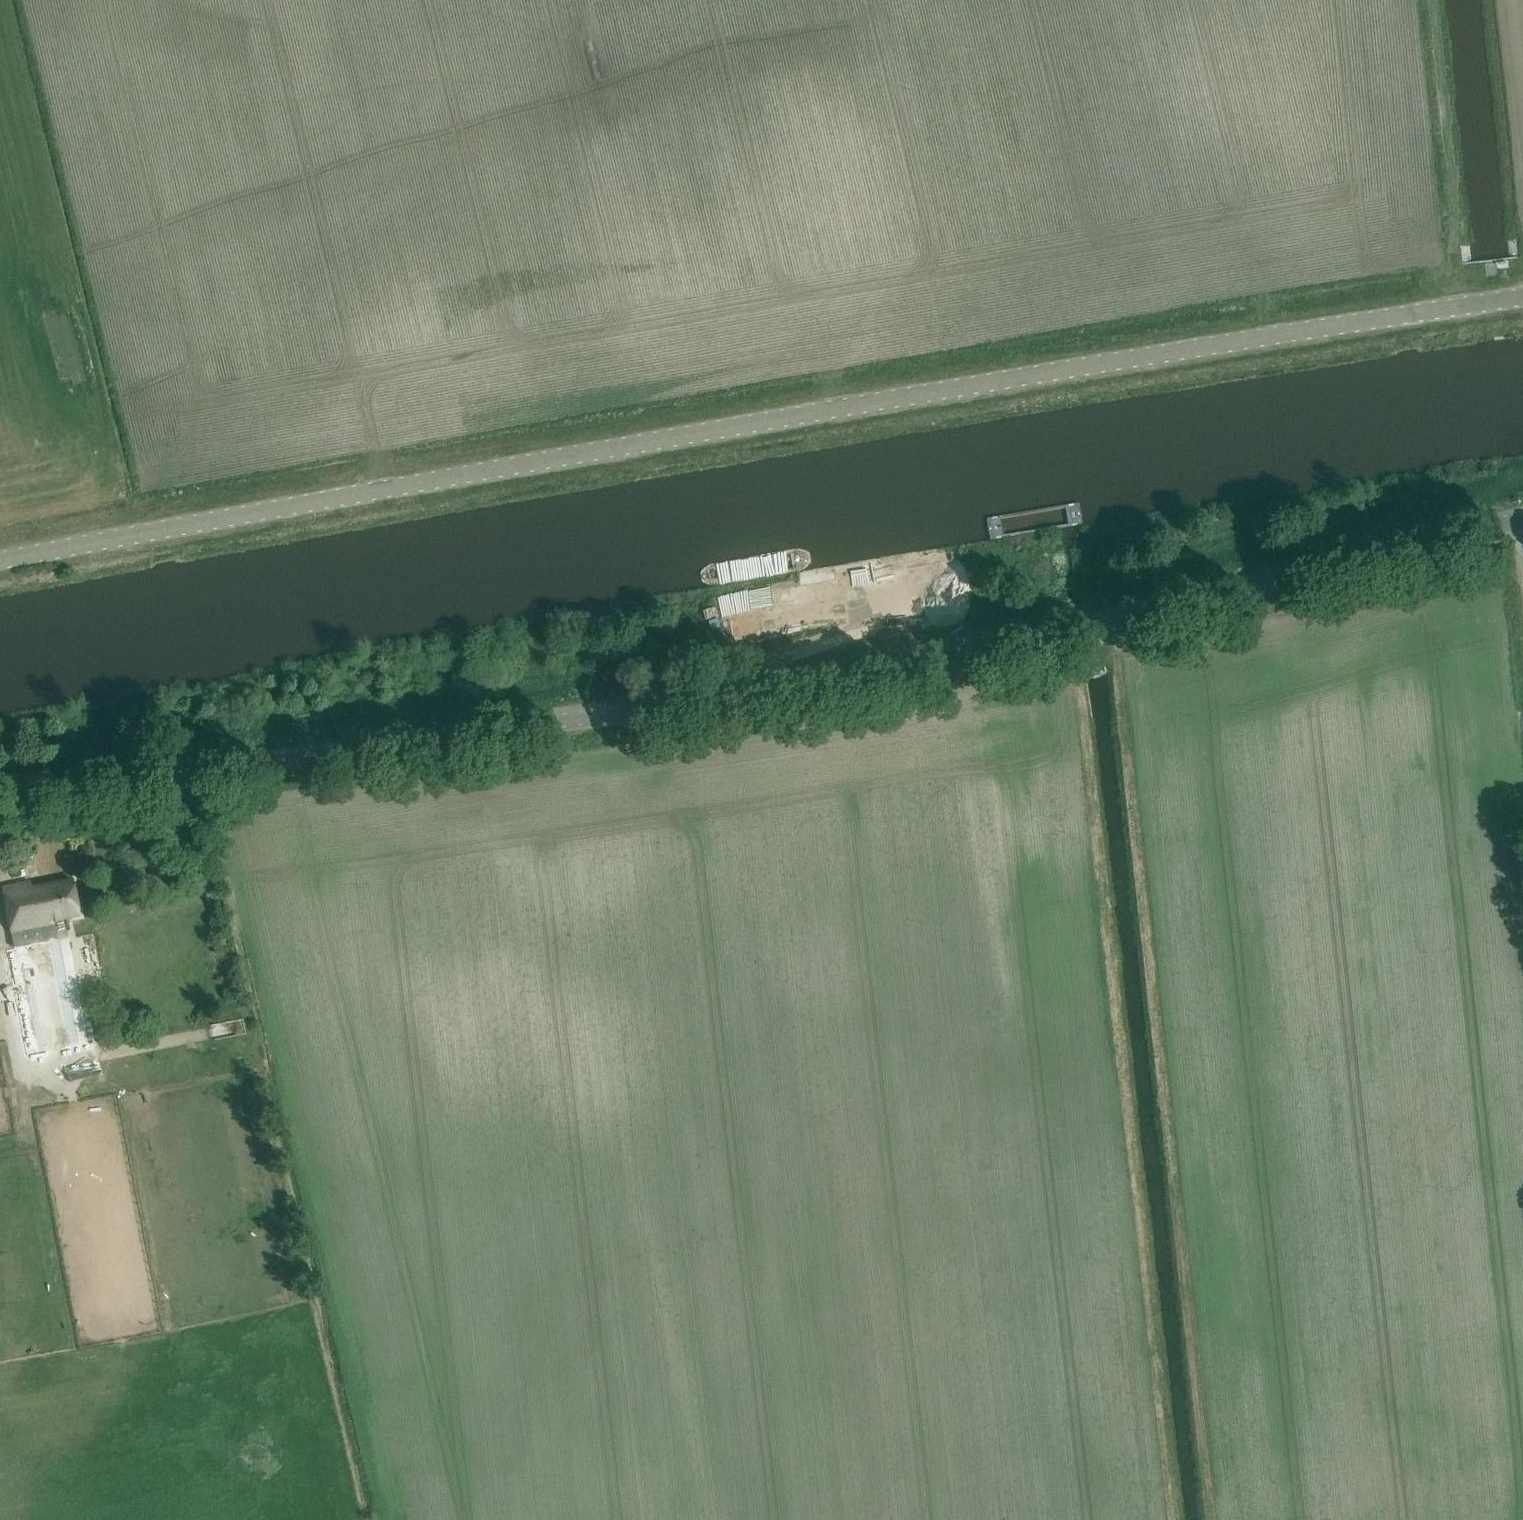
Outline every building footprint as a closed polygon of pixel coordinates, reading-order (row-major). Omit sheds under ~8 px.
[(79,918),(72,882),(25,891),(23,885),(1,889),(10,937),(12,936),(15,950),(5,952),(24,1058),(87,1046),(68,941),(50,944),(47,929),(53,927),(52,922),(79,918)]
